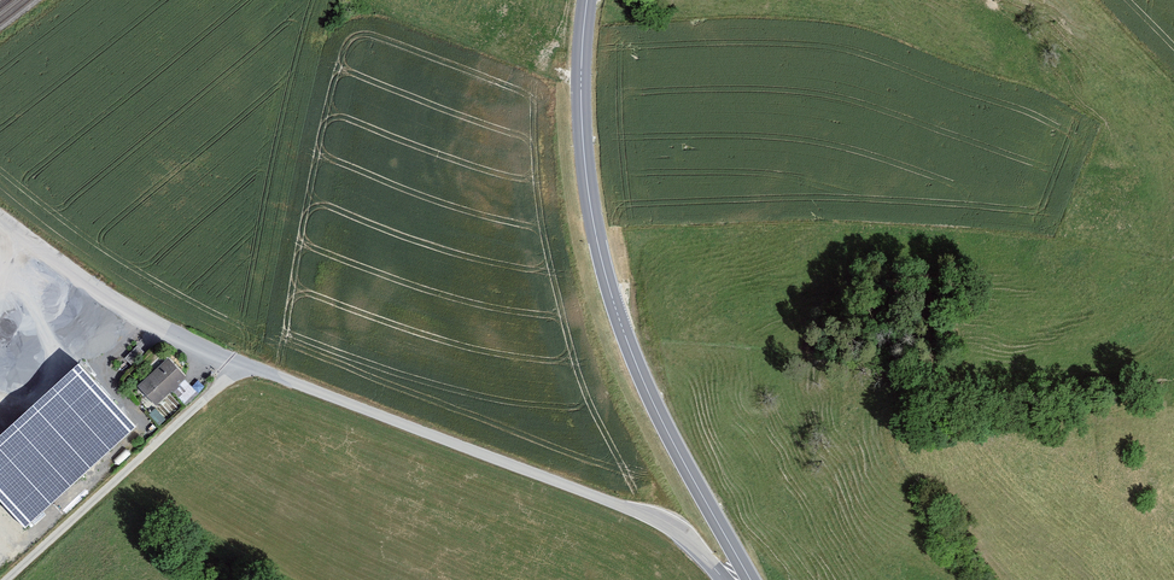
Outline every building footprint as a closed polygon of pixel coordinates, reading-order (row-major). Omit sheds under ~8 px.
[(160,403),(190,373),(170,354),(141,384),(160,403)] [(27,523),(144,425),(88,360),(0,435),(0,491),(27,523)]
